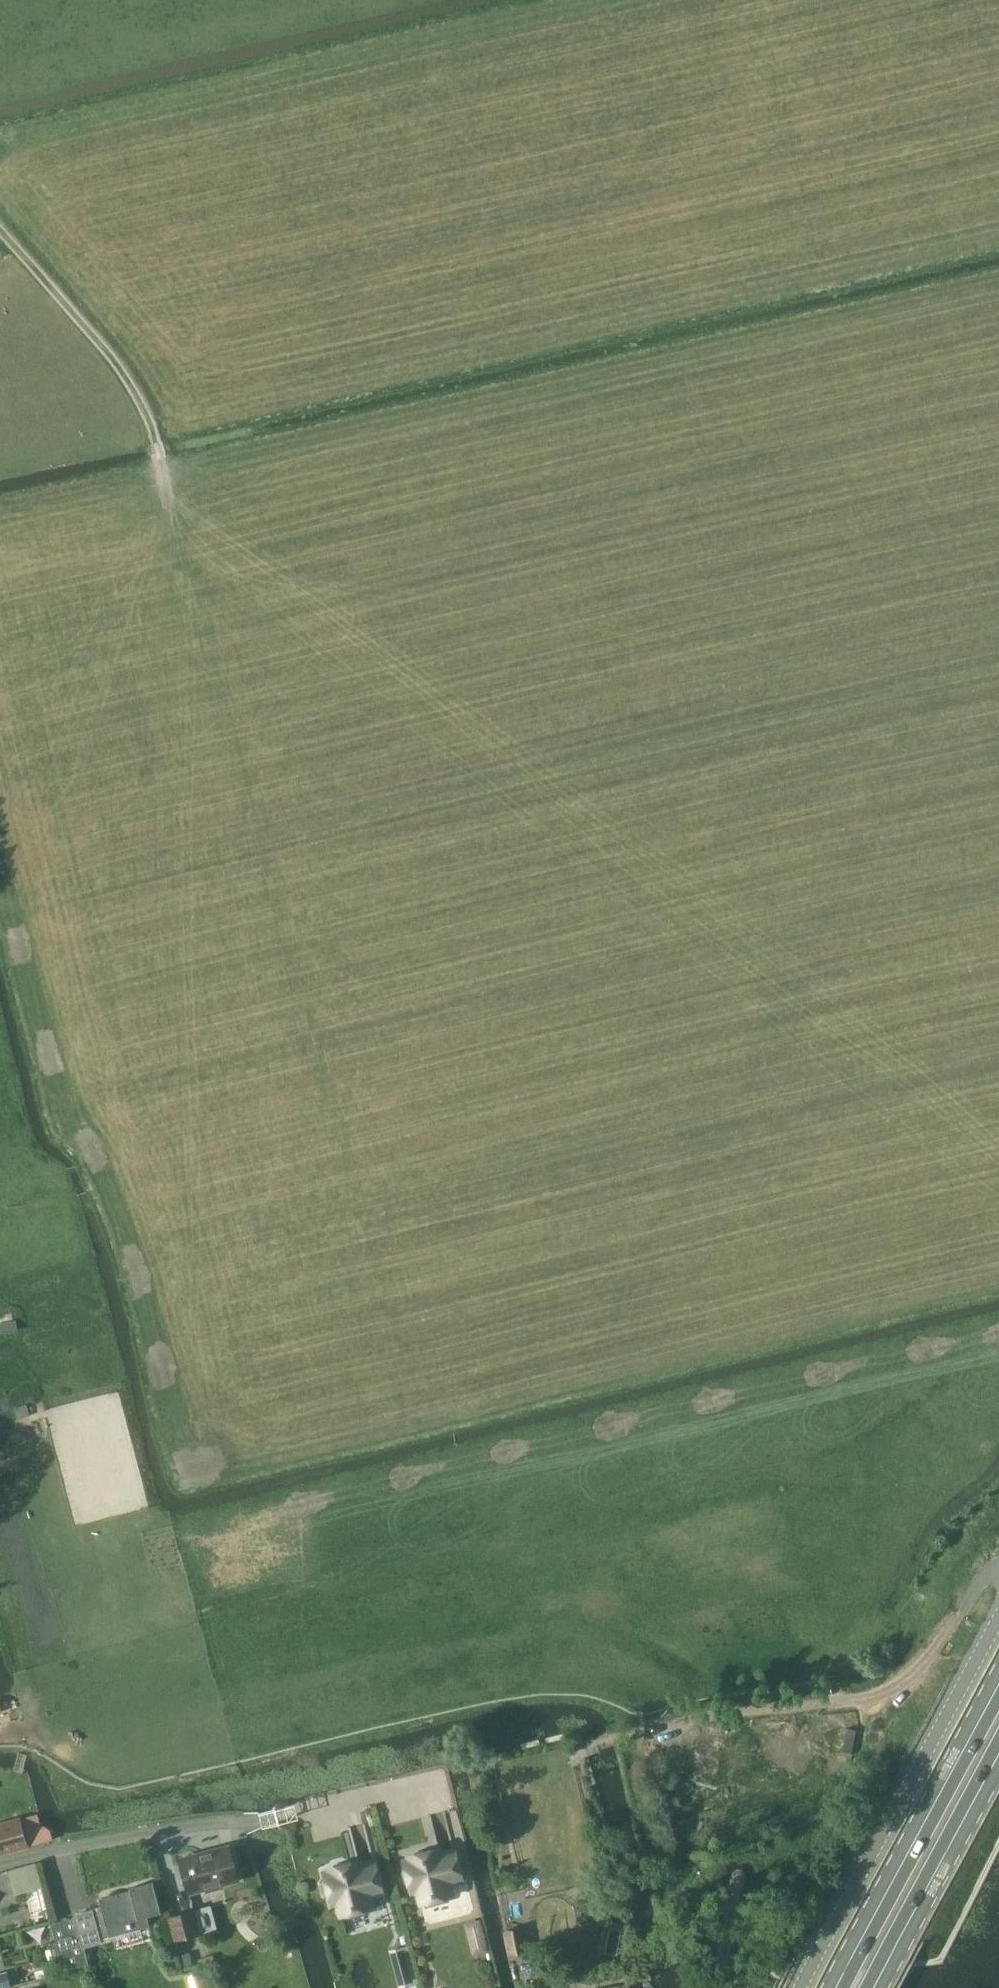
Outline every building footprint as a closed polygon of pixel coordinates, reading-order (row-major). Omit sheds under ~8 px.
[(36,1814),(23,1818),(30,1845),(45,1841),(44,1834),(38,1813),(36,1814)] [(20,1819),(0,1824),(0,1853),(28,1846),(20,1819)] [(222,1882),(239,1878),(230,1846),(180,1859),(188,1891),(205,1887),(207,1892),(224,1888),(222,1882)] [(406,1867),(403,1872),(406,1882),(411,1884),(412,1890),(418,1889),(422,1902),(451,1895),(448,1882),(466,1878),(459,1849),(441,1854),(440,1849),(438,1849),(431,1851),(427,1852),(423,1850),(415,1852),(413,1856),(410,1857),(411,1859),(405,1861),(406,1867)] [(326,1879),(323,1883),(326,1894),(331,1896),(332,1902),(338,1901),(342,1914),(372,1907),(369,1895),(383,1892),(375,1862),(361,1866),(352,1868),(351,1864),(351,1863),(347,1864),(343,1862),(335,1864),(333,1868),(330,1869),(331,1871),(325,1873),(326,1879)] [(36,1863),(9,1870),(12,1881),(15,1894),(42,1888),(39,1875),(36,1863)] [(64,1970),(89,1964),(85,1947),(100,1943),(99,1939),(149,1926),(147,1916),(162,1912),(154,1881),(130,1887),(131,1890),(123,1893),(123,1891),(112,1894),(112,1895),(108,1896),(101,1898),(103,1905),(90,1908),(73,1913),(74,1917),(52,1922),(56,1939),(64,1970)] [(172,1942),(202,1935),(195,1910),(166,1918),(172,1942)] [(530,1954),(524,1925),(504,1929),(510,1958),(530,1954)] [(469,1942),(473,1955),(489,1950),(486,1938),(469,1942)] [(408,1945),(391,1949),(400,1982),(417,1978),(408,1945)] [(189,1952),(179,1955),(183,1966),(191,1964),(191,1963),(193,1962),(189,1952)] [(10,1986),(7,1972),(0,1974),(0,1987),(3,1987),(10,1986)]
